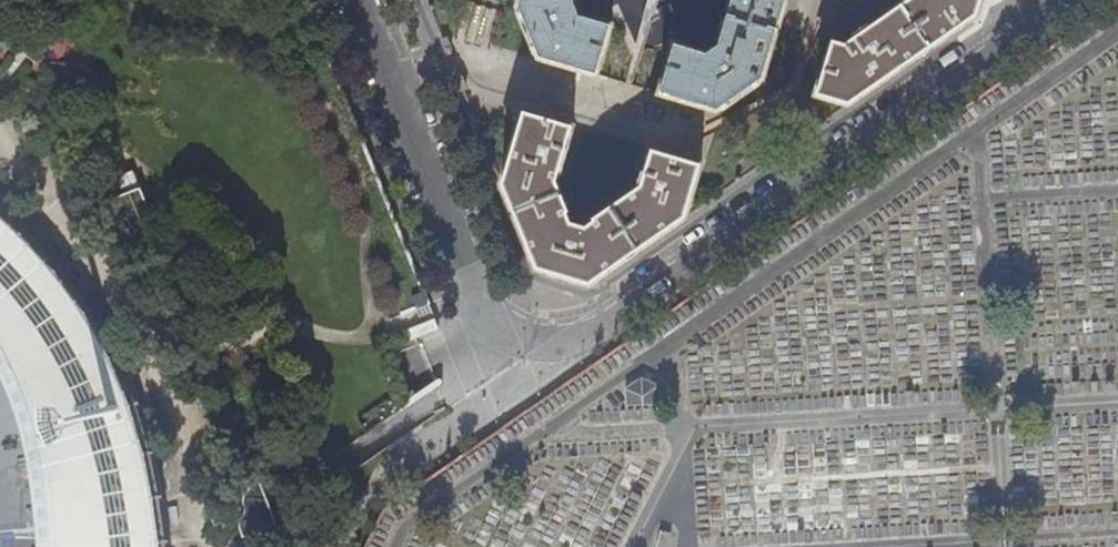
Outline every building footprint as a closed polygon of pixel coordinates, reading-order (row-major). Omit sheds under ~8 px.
[(597,76),(612,25),(579,15),(574,3),(575,0),(521,0),(518,8),(538,58),(597,76)] [(719,112),(765,81),(789,0),(734,0),(720,46),(708,54),(675,44),(660,93),(719,112)] [(850,106),(978,17),(983,0),(913,0),(847,46),(835,42),(819,97),(850,106)] [(536,270),(590,287),(686,219),(703,164),(651,149),(644,173),(642,172),(638,187),(591,219),(593,221),(583,228),(571,224),(567,213),(569,212),(557,182),(562,167),(563,167),(569,151),(567,150),(574,127),(523,111),(501,185),(514,216),(536,270)] [(142,186),(134,169),(98,185),(106,202),(108,201),(111,208),(114,213),(118,216),(122,217),(130,236),(145,232),(148,232),(153,234),(159,233),(142,186)] [(156,508),(142,442),(124,391),(102,343),(72,295),(42,257),(10,222),(0,211),(0,400),(9,426),(19,487),(25,546),(160,546),(156,508)] [(414,306),(415,309),(431,304),(425,290),(421,291),(409,296),(414,306)] [(626,393),(629,406),(658,404),(656,393),(640,384),(626,393)] [(280,524),(256,468),(255,472),(255,476),(254,482),(251,488),(247,492),(245,495),(244,500),(244,505),(246,508),(245,513),(242,518),(241,524),(241,529),(243,535),(244,538),(280,524)]
